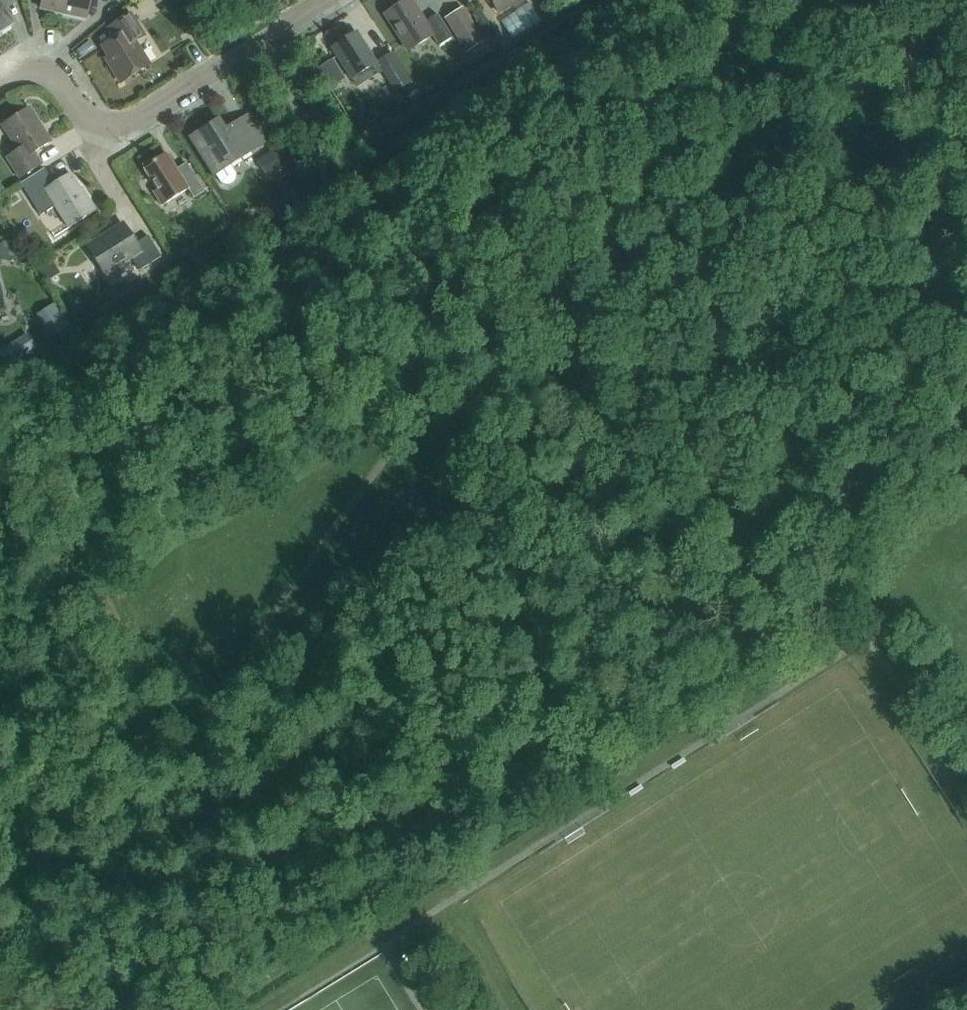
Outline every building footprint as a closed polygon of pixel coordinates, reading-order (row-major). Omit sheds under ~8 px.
[(12,25),(3,11),(15,3),(12,0),(0,0),(0,32),(12,25)] [(66,0),(41,0),(39,8),(63,13),(66,0)] [(63,13),(86,19),(91,0),(66,0),(63,13)] [(425,22),(411,0),(407,0),(384,14),(408,51),(432,36),(438,46),(451,38),(436,15),(425,22)] [(498,12),(517,0),(490,0),(498,12)] [(461,8),(445,18),(466,52),(483,41),(461,8)] [(108,64),(120,83),(149,65),(134,42),(144,36),(130,14),(108,28),(115,38),(101,46),(111,62),(108,64)] [(355,33),(332,48),(352,79),(357,87),(373,77),(368,69),(375,64),(355,33)] [(410,83),(391,53),(379,61),(389,76),(386,78),(395,93),(410,83)] [(719,95),(728,88),(721,80),(712,87),(719,95)] [(28,109),(2,125),(18,150),(6,157),(20,178),(41,165),(33,153),(50,142),(28,109)] [(217,120),(191,137),(214,174),(215,174),(221,183),(228,185),(234,181),(235,174),(229,165),(263,143),(246,116),(224,130),(217,120)] [(153,192),(162,206),(188,189),(193,198),(204,191),(191,171),(180,177),(165,153),(151,163),(152,165),(144,170),(157,190),(153,192)] [(20,184),(40,216),(55,206),(68,228),(94,212),(69,173),(53,183),(44,169),(20,184)] [(130,257),(139,271),(161,257),(147,236),(135,244),(123,225),(87,248),(104,273),(130,257)]
